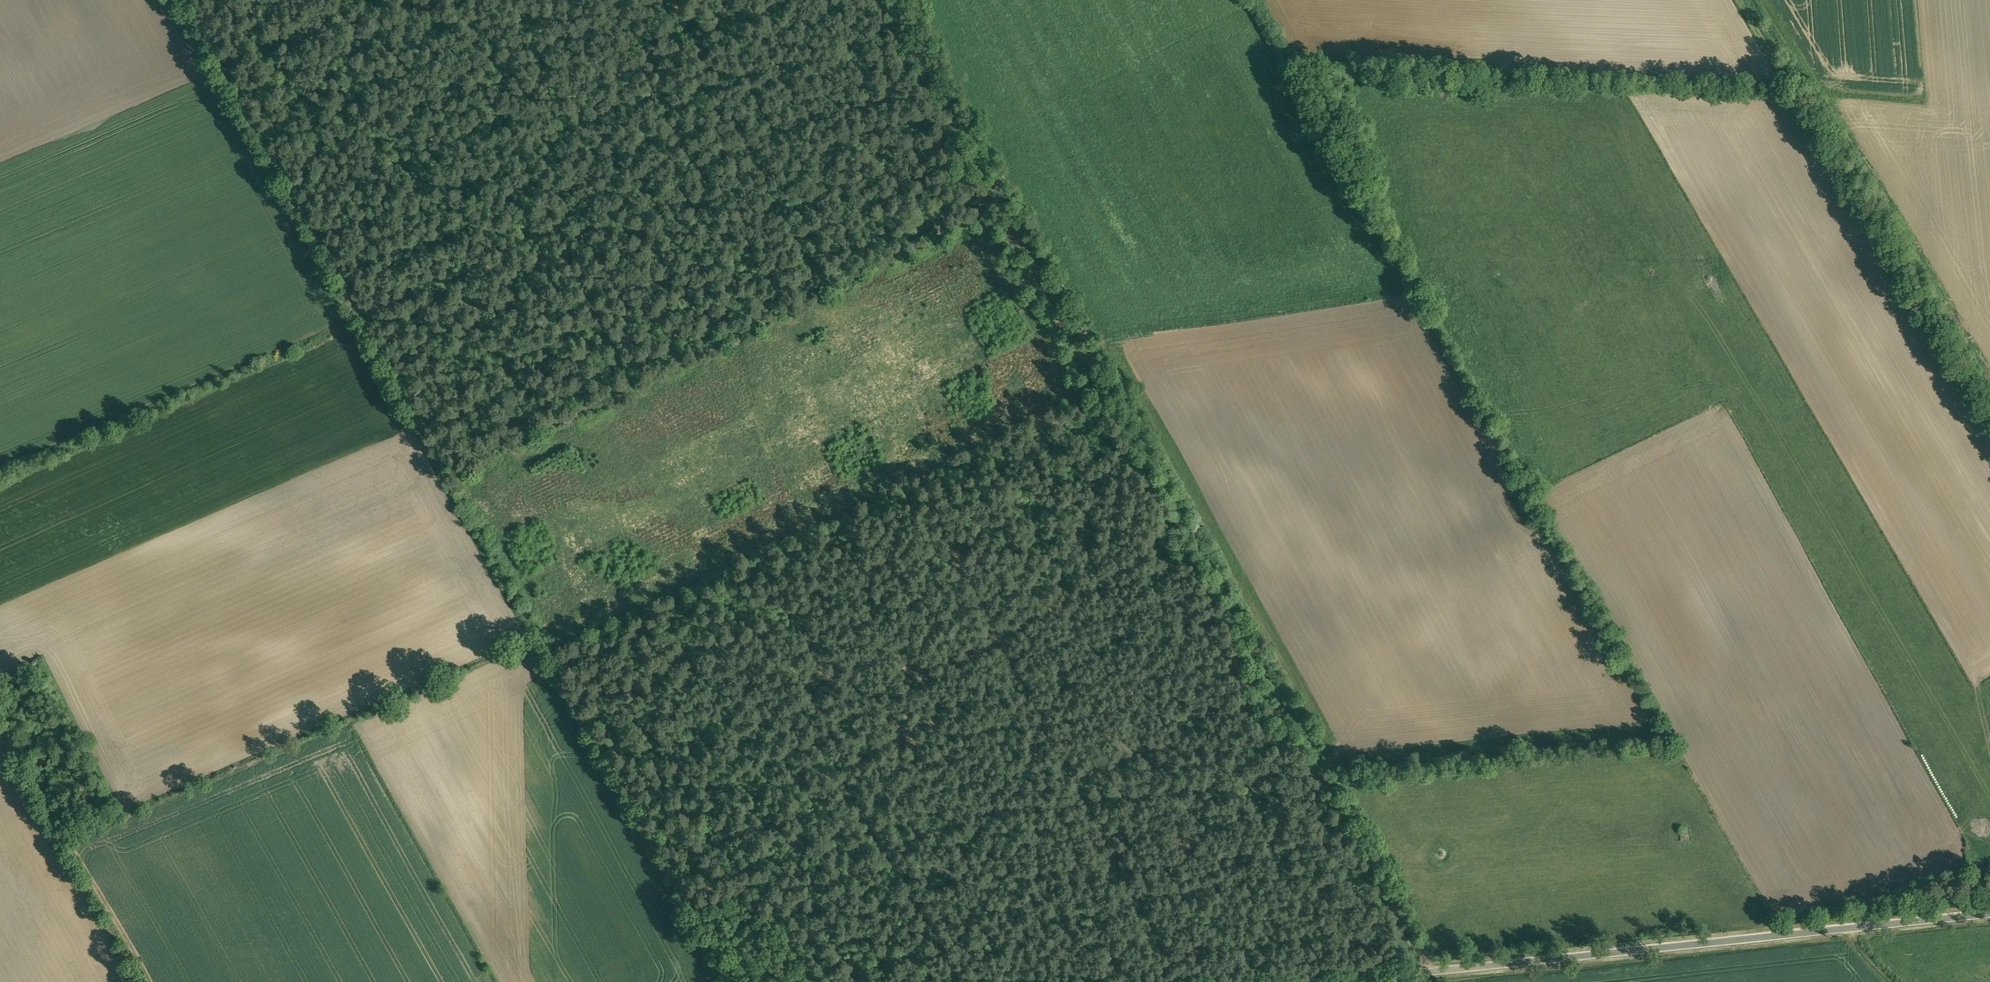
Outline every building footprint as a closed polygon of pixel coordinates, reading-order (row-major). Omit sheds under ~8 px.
[(1689,825),(1682,826),(1683,841),(1691,841),(1689,825)]
